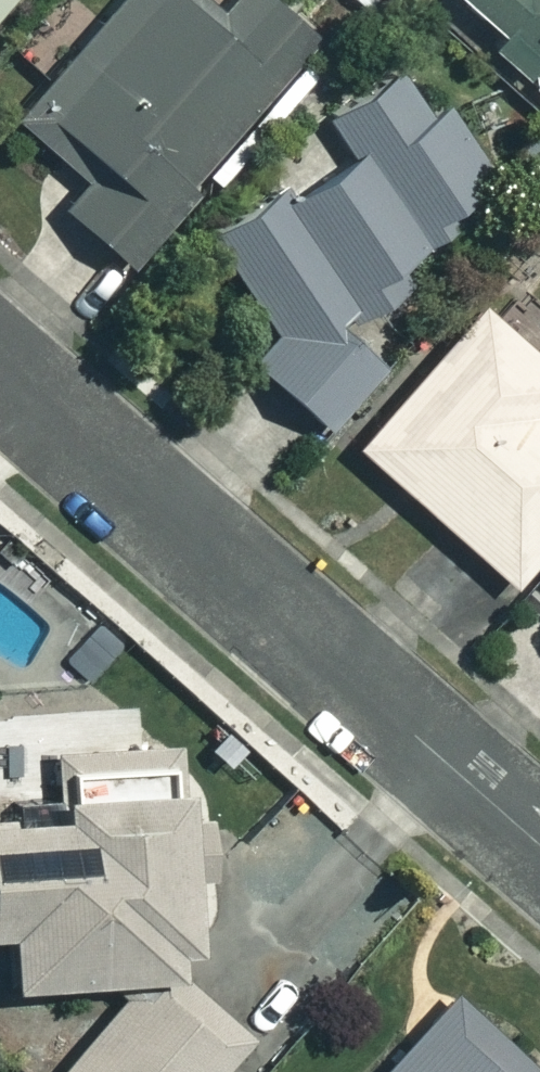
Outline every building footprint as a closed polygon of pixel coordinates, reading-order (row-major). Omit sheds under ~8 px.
[(179,0),(106,0),(10,117),(79,174),(56,202),(121,255),(302,32),(263,0),(226,0),(207,23),(179,0)] [(539,81),(539,0),(460,0),(539,81)] [(509,170),(396,48),(321,117),(340,139),(298,177),(283,161),(197,240),(275,325),(247,351),(312,423),(373,367),(337,328),(509,170)] [(470,299),(346,441),(503,579),(539,536),(539,413),(533,407),(539,398),(539,360),(470,299)] [(145,739),(49,745),(53,800),(0,803),(0,969),(178,959),(167,766),(146,767),(145,739)] [(372,935),(323,885),(286,922),(336,972),(372,935)] [(294,979),(256,944),(218,985),(255,1020),(294,979)] [(254,1059),(157,968),(61,1071),(242,1071),(254,1059)] [(445,987),(365,1071),(535,1071),(445,987)]
